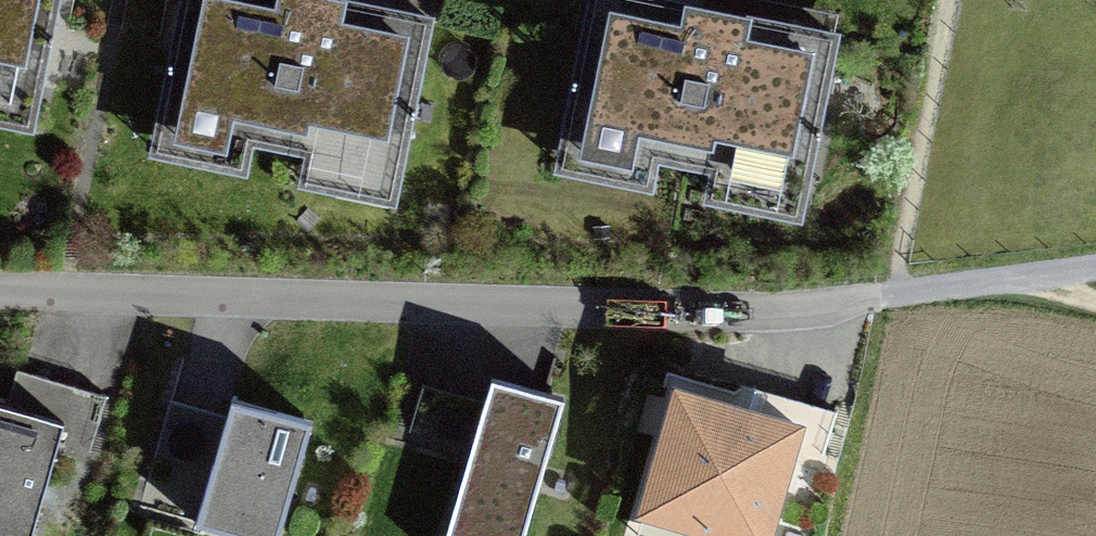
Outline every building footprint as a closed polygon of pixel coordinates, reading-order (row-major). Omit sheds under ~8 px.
[(38,136),(65,0),(0,0),(0,129),(38,136)] [(400,208),(436,26),(304,0),(190,0),(159,159),(250,177),(256,145),(317,157),(311,190),(400,208)] [(810,220),(847,36),(663,0),(601,0),(567,171),(660,189),(666,158),(726,169),(719,202),(810,220)] [(568,401),(488,376),(482,397),(423,379),(399,456),(458,474),(439,535),(526,535),(568,401)] [(651,394),(615,532),(632,535),(769,535),(796,433),(651,394)] [(313,422),(231,398),(226,413),(168,396),(136,503),(246,535),(279,535),(313,422)] [(0,427),(0,535),(30,535),(58,445),(0,427)]
